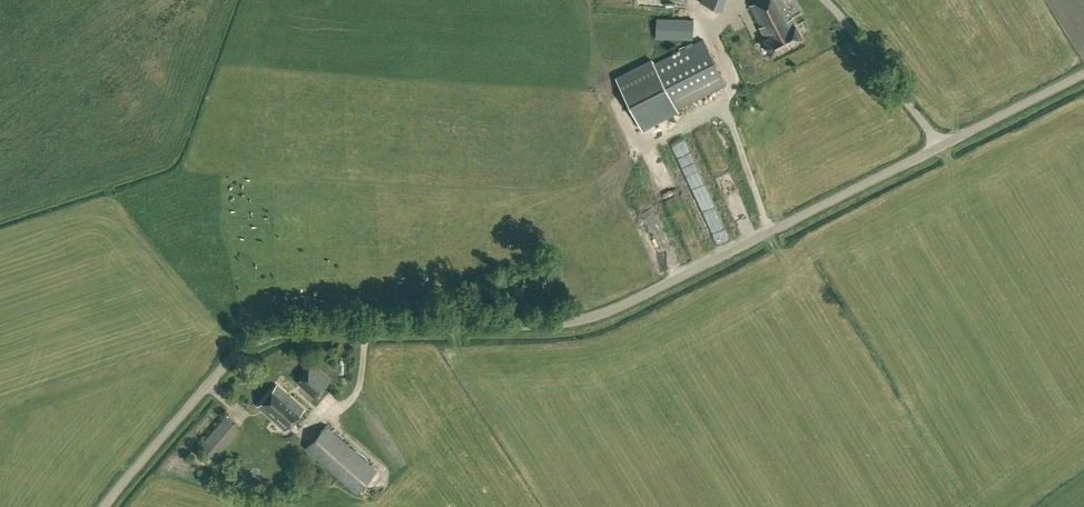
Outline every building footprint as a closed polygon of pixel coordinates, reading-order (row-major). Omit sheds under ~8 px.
[(722,10),(726,0),(701,0),(700,2),(722,10)] [(771,53),(801,37),(782,0),(759,0),(749,5),(760,27),(765,38),(764,38),(771,53)] [(796,20),(805,17),(803,11),(800,0),(797,0),(790,2),(796,20)] [(655,38),(693,40),(693,19),(656,18),(655,38)] [(702,39),(653,65),(651,61),(616,79),(642,129),(677,111),(676,109),(725,84),(702,39)] [(721,176),(722,190),(735,189),(734,175),(721,176)] [(717,203),(706,207),(722,250),(733,245),(717,203)] [(312,366),(297,383),(315,399),(330,382),(312,366)] [(259,407),(286,430),(304,409),(278,386),(259,407)] [(198,448),(213,461),(240,429),(225,416),(198,448)] [(305,449),(357,493),(377,470),(326,425),(305,449)] [(247,434),(238,446),(245,451),(254,439),(247,434)]
